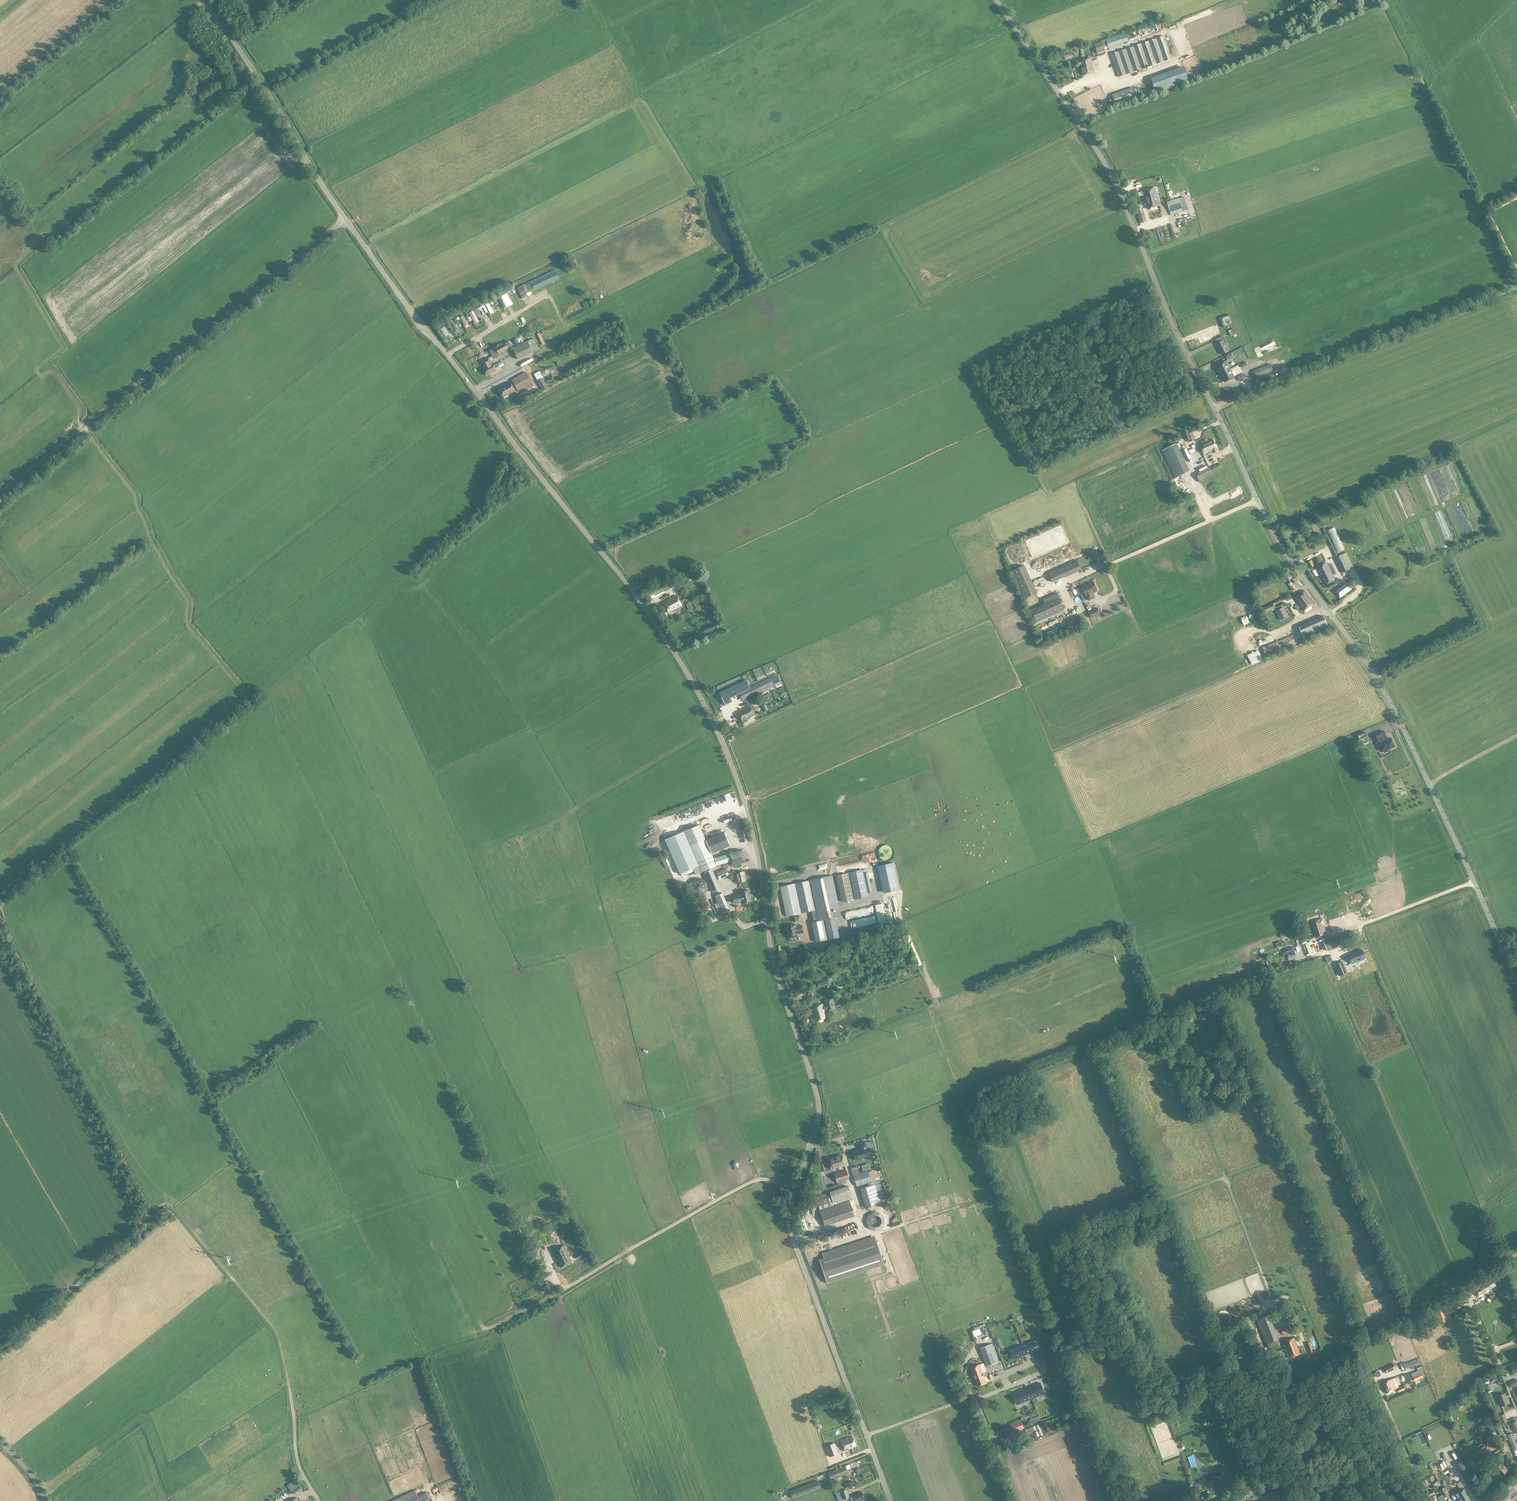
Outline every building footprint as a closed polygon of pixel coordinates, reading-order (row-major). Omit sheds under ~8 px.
[(1102,41),(1102,43),(1095,45),(1098,53),(1105,51),(1103,46),(1108,45),(1109,48),(1129,41),(1126,32),(1107,39),(1102,41)] [(1172,59),(1164,36),(1111,55),(1119,77),(1140,70),(1140,72),(1143,71),(1142,69),(1172,59)] [(1091,58),(1079,61),(1078,60),(1077,60),(1076,60),(1075,61),(1075,62),(1076,67),(1077,66),(1077,68),(1081,67),(1082,76),(1094,73),(1091,58)] [(1168,75),(1140,83),(1144,97),(1174,87),(1168,75)] [(1116,105),(1137,98),(1133,88),(1113,95),(1116,105)] [(1149,190),(1144,191),(1146,200),(1148,209),(1159,206),(1158,200),(1155,188),(1149,190)] [(1180,198),(1167,202),(1171,215),(1179,212),(1183,211),(1180,198)] [(1147,221),(1142,207),(1136,209),(1141,223),(1147,221)] [(525,284),(517,288),(522,299),(528,296),(527,293),(529,292),(559,278),(556,272),(526,286),(525,284)] [(509,303),(508,295),(512,295),(511,292),(502,294),(504,304),(509,303)] [(477,307),(479,311),(483,310),(484,313),(490,310),(487,303),(477,307)] [(476,308),(472,310),(477,321),(482,319),(476,308)] [(468,314),(464,316),(470,328),(474,326),(468,314)] [(533,326),(532,325),(536,322),(535,319),(524,325),(526,329),(533,326)] [(1207,330),(1199,334),(1201,339),(1213,334),(1212,329),(1213,329),(1212,325),(1206,328),(1207,330)] [(533,338),(527,341),(533,352),(539,349),(533,338)] [(1225,340),(1217,344),(1222,354),(1230,351),(1226,343),(1227,343),(1225,340)] [(1263,342),(1265,349),(1274,347),(1272,340),(1263,342)] [(505,343),(495,349),(490,352),(493,356),(498,353),(498,354),(509,348),(508,348),(512,346),(509,341),(506,343),(505,343)] [(518,359),(533,352),(527,341),(512,348),(518,359)] [(492,357),(489,358),(482,362),(485,367),(485,368),(488,366),(489,368),(493,366),(490,361),(493,359),(492,357)] [(1221,374),(1230,369),(1226,361),(1217,366),(1221,374)] [(1233,373),(1240,369),(1236,361),(1229,365),(1233,373)] [(1269,361),(1251,368),(1252,371),(1270,364),(1269,361)] [(1255,378),(1273,371),(1270,364),(1252,371),(1255,378)] [(485,368),(485,367),(483,368),(487,375),(496,370),(493,366),(489,368),(488,366),(485,368)] [(1220,374),(1225,382),(1234,377),(1230,369),(1221,374),(1220,374)] [(548,387),(540,371),(534,374),(543,390),(548,387)] [(1276,377),(1273,371),(1255,378),(1258,385),(1276,377)] [(512,380),(513,382),(511,383),(510,382),(499,389),(503,397),(515,391),(514,390),(517,389),(518,391),(532,383),(526,372),(512,380)] [(522,393),(517,396),(520,401),(525,399),(522,393)] [(1196,439),(1193,432),(1184,435),(1186,441),(1188,440),(1189,442),(1196,439)] [(1200,445),(1202,449),(1204,454),(1208,453),(1208,455),(1218,451),(1213,439),(1209,441),(1208,439),(1202,442),(1202,443),(1203,443),(1200,445)] [(1162,451),(1175,478),(1190,471),(1177,443),(1162,451)] [(1219,463),(1196,474),(1200,482),(1214,475),(1212,472),(1222,468),(1219,463)] [(1342,573),(1350,569),(1342,554),(1335,558),(1342,573)] [(1052,582),(1081,569),(1077,560),(1047,573),(1050,580),(1051,579),(1052,582)] [(1326,563),(1321,565),(1326,574),(1331,572),(1326,563)] [(1037,593),(1025,565),(1012,571),(1024,599),(1037,593)] [(1326,574),(1321,565),(1316,568),(1321,577),(1326,574)] [(1331,572),(1326,574),(1321,577),(1325,585),(1335,580),(1331,572)] [(670,583),(648,594),(651,599),(673,588),(672,587),(678,585),(676,581),(670,583)] [(1098,591),(1094,581),(1082,586),(1086,596),(1087,595),(1088,600),(1095,597),(1093,593),(1098,591)] [(1350,581),(1335,591),(1340,598),(1352,589),(1354,587),(1350,581)] [(1314,603),(1311,598),(1305,591),(1295,598),(1304,611),(1314,603)] [(681,606),(676,596),(663,603),(668,613),(681,606)] [(1037,622),(1065,609),(1059,597),(1031,610),(1037,622)] [(694,608),(691,601),(686,604),(688,610),(694,608)] [(1265,613),(1275,608),(1273,603),(1262,608),(1265,613)] [(1100,614),(1098,608),(1089,612),(1091,618),(1100,614)] [(1289,617),(1284,608),(1277,611),(1281,620),(1289,617)] [(1330,631),(1324,616),(1299,627),(1305,641),(1330,631)] [(1266,656),(1299,643),(1296,634),(1262,647),(1266,656)] [(742,699),(743,699),(744,698),(746,702),(757,696),(755,693),(772,685),(768,678),(739,692),(742,699)] [(749,706),(748,707),(737,712),(741,720),(753,714),(749,706)] [(1387,737),(1384,731),(1374,735),(1378,744),(1380,743),(1385,752),(1388,751),(1388,750),(1395,746),(1391,738),(1387,740),(1386,737),(1387,737)] [(1365,741),(1363,737),(1366,736),(1364,732),(1357,735),(1360,743),(1365,741)] [(723,831),(719,833),(705,839),(699,825),(684,832),(690,845),(702,872),(716,865),(711,853),(725,847),(729,845),(723,831)] [(699,866),(690,845),(684,832),(665,840),(680,874),(699,866)] [(740,850),(739,850),(728,853),(729,854),(714,858),(717,865),(717,867),(723,866),(723,867),(731,865),(731,866),(744,863),(743,859),(744,859),(743,853),(741,854),(740,850)] [(704,872),(712,892),(721,889),(712,869),(704,872)] [(726,869),(716,873),(719,880),(729,875),(726,869)] [(855,899),(868,896),(862,870),(849,872),(855,899)] [(743,872),(739,873),(736,873),(738,883),(745,881),(743,872)] [(836,876),(842,902),(854,899),(849,873),(836,876)] [(810,880),(817,913),(839,908),(832,875),(810,880)] [(808,881),(780,887),(786,916),(814,910),(808,881)] [(750,903),(747,890),(740,892),(741,893),(734,895),(736,904),(743,903),(743,904),(750,903)] [(730,910),(722,893),(715,896),(718,903),(714,904),(719,914),(722,913),(730,910)] [(849,916),(843,917),(844,926),(873,921),(871,911),(873,911),(872,903),(848,907),(849,916)] [(834,917),(818,921),(811,922),(815,942),(838,937),(834,917)] [(1323,925),(1324,924),(1322,919),(1321,919),(1311,922),(1316,937),(1326,934),(1323,925)] [(797,936),(797,934),(803,933),(802,925),(795,927),(795,925),(795,924),(794,924),(787,926),(786,926),(786,927),(789,937),(789,938),(790,938),(797,936)] [(1353,930),(1339,936),(1341,942),(1355,936),(1353,930)] [(1335,937),(1323,941),(1327,951),(1338,946),(1342,945),(1341,942),(1339,936),(1339,935),(1335,937)] [(1295,945),(1297,953),(1317,947),(1315,939),(1295,945)] [(1297,957),(1293,947),(1286,950),(1287,953),(1284,954),(1285,957),(1288,956),(1289,960),(1297,957)] [(1365,958),(1362,949),(1348,955),(1351,963),(1365,958)] [(1335,965),(1339,975),(1347,972),(1343,962),(1335,965)] [(819,987),(833,982),(830,974),(827,976),(827,977),(816,981),(819,987)] [(826,1000),(828,1006),(826,1006),(827,1009),(828,1009),(829,1012),(835,1010),(831,998),(826,1000)] [(826,1018),(824,1011),(824,1009),(822,1004),(811,1007),(816,1021),(826,1018)] [(1187,1020),(1187,1021),(1193,1022),(1193,1021),(1194,1014),(1195,1013),(1190,1012),(1189,1012),(1188,1014),(1187,1020)] [(859,1150),(853,1152),(855,1160),(860,1158),(859,1158),(867,1156),(869,1155),(868,1152),(867,1147),(869,1147),(869,1148),(870,1147),(872,1154),(875,1153),(872,1141),(868,1142),(866,1143),(865,1142),(859,1144),(860,1149),(859,1150)] [(841,1155),(835,1157),(828,1159),(831,1169),(845,1165),(841,1155)] [(873,1169),(853,1175),(857,1186),(868,1183),(868,1186),(860,1189),(866,1208),(881,1203),(877,1190),(876,1187),(878,1186),(877,1181),(873,1171),(873,1169)] [(835,1174),(837,1182),(848,1179),(846,1171),(835,1174)] [(813,1187),(815,1192),(826,1189),(822,1176),(814,1178),(817,1186),(813,1187)] [(830,1192),(833,1202),(834,1205),(853,1199),(849,1186),(830,1192)] [(810,1210),(833,1202),(830,1192),(807,1200),(810,1210)] [(849,1200),(819,1210),(825,1226),(854,1216),(849,1200)] [(824,1258),(819,1259),(827,1283),(884,1265),(877,1241),(872,1242),(870,1238),(822,1253),(824,1258)] [(563,1246),(553,1251),(557,1260),(553,1262),(557,1269),(572,1262),(563,1246)] [(1496,1285),(1492,1278),(1481,1285),(1474,1290),(1478,1296),(1483,1293),(1496,1285)] [(1277,1307),(1281,1315),(1288,1312),(1285,1304),(1277,1307)] [(1266,1344),(1279,1339),(1269,1314),(1256,1319),(1266,1344)] [(1443,1314),(1435,1318),(1437,1321),(1440,1320),(1441,1323),(1445,1321),(1444,1318),(1445,1318),(1443,1314)] [(1288,1326),(1281,1329),(1283,1335),(1291,1332),(1288,1326)] [(1301,1353),(1298,1347),(1295,1342),(1296,1342),(1294,1337),(1283,1342),(1284,1345),(1284,1346),(1288,1358),(1301,1353)] [(1037,1339),(1023,1345),(1027,1353),(1040,1348),(1037,1339)] [(992,1344),(980,1348),(987,1365),(999,1361),(992,1344)] [(1023,1345),(1010,1350),(1013,1359),(1027,1353),(1023,1345)] [(1418,1370),(1422,1368),(1421,1364),(1420,1364),(1420,1362),(1421,1362),(1419,1358),(1403,1364),(1403,1365),(1401,1366),(1402,1370),(1411,1366),(1412,1369),(1416,1367),(1418,1370)] [(980,1364),(970,1368),(975,1379),(984,1375),(983,1373),(987,1371),(983,1363),(980,1364)] [(1386,1373),(1395,1369),(1393,1364),(1384,1368),(1386,1373)] [(1412,1374),(1415,1381),(1420,1379),(1420,1380),(1423,1379),(1424,1378),(1421,1373),(1423,1372),(1421,1369),(1412,1374)] [(987,1371),(983,1373),(984,1375),(975,1379),(978,1386),(987,1383),(984,1377),(988,1375),(987,1371)] [(1390,1380),(1382,1383),(1385,1392),(1386,1393),(1396,1389),(1394,1384),(1392,1385),(1390,1380)] [(1032,1388),(1028,1389),(1032,1398),(1040,1395),(1044,1393),(1043,1391),(1040,1383),(1031,1386),(1032,1388)] [(1032,1398),(1028,1389),(1025,1391),(1024,1389),(1013,1394),(1016,1402),(1020,1401),(1021,1402),(1032,1398)] [(1505,1393),(1498,1396),(1502,1406),(1509,1403),(1505,1393)] [(1507,1420),(1504,1413),(1499,1415),(1502,1423),(1507,1420)] [(1014,1431),(1024,1427),(1022,1421),(1011,1425),(1014,1431)] [(1015,1441),(1012,1434),(1001,1438),(1004,1446),(1015,1441)] [(852,1435),(840,1440),(843,1447),(844,1450),(844,1451),(856,1446),(852,1435)] [(1475,1449),(1476,1451),(1482,1458),(1494,1449),(1486,1440),(1475,1449)] [(834,1443),(825,1446),(829,1457),(835,1455),(833,1448),(835,1447),(834,1443)] [(1478,1470),(1471,1457),(1467,1459),(1473,1473),(1478,1470)] [(1495,1468),(1501,1475),(1507,1471),(1506,1469),(1502,1463),(1501,1463),(1499,1460),(1497,1462),(1499,1465),(1495,1468)] [(1462,1461),(1457,1464),(1469,1486),(1474,1483),(1462,1461)] [(847,1469),(845,1466),(831,1471),(828,1472),(831,1480),(848,1473),(847,1469)] [(1286,1485),(1282,1491),(1288,1495),(1296,1485),(1287,1478),(1283,1483),(1286,1485)] [(298,1484),(295,1479),(287,1485),(291,1490),(298,1484)] [(792,1499),(820,1488),(817,1480),(789,1491),(792,1499)] [(1231,1483),(1230,1480),(1220,1483),(1223,1497),(1232,1495),(1229,1484),(1231,1483)] [(1195,1484),(1199,1499),(1205,1497),(1205,1494),(1206,1494),(1205,1489),(1202,1490),(1200,1482),(1195,1484)] [(291,1490),(292,1491),(294,1494),(302,1487),(299,1483),(298,1484),(291,1490)] [(1469,1486),(1468,1486),(1472,1493),(1478,1490),(1474,1483),(1469,1486)] [(1448,1495),(1444,1487),(1440,1489),(1444,1497),(1448,1495)] [(850,1497),(846,1488),(836,1493),(839,1500),(840,1500),(850,1497)] [(1461,1491),(1467,1500),(1471,1499),(1464,1488),(1461,1491)] [(390,1500),(431,1500),(427,1492),(417,1496),(415,1490),(390,1500)] [(1455,1494),(1457,1498),(1459,1500),(1467,1500),(1461,1491),(1455,1494)] [(854,1495),(850,1496),(852,1500),(859,1500),(863,1500),(865,1500),(862,1492),(854,1495)]
